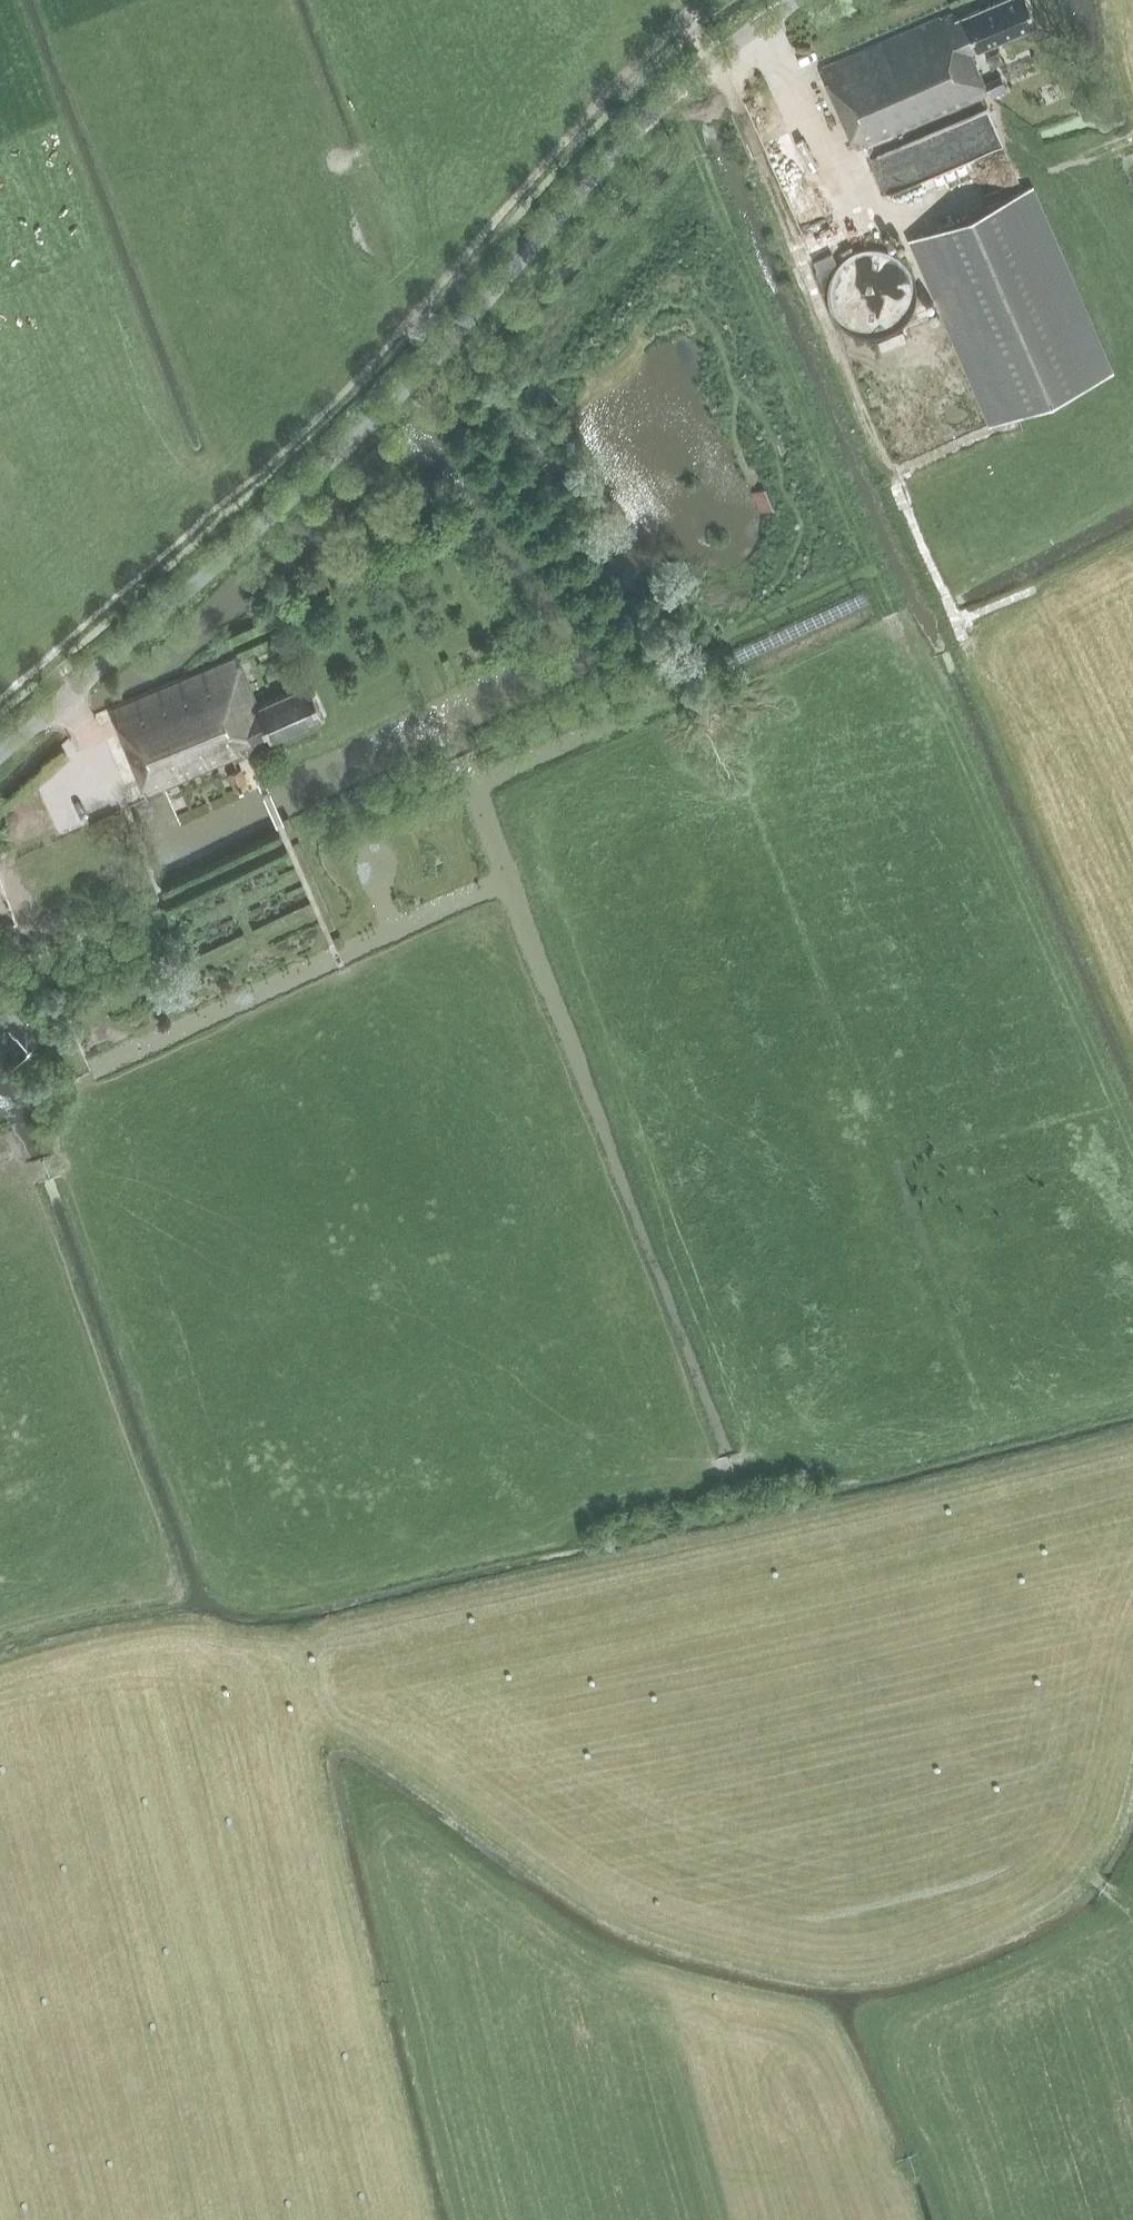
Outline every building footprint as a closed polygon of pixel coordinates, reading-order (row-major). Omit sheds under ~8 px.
[(822,67),(856,148),(988,92),(986,90),(985,85),(970,52),(1037,24),(1027,0),(999,0),(955,19),(953,13),(941,18),(940,17),(822,67)] [(1032,186),(908,240),(988,424),(1112,370),(1032,186)] [(859,323),(873,326),(887,325),(900,319),(910,308),(915,295),(915,281),(910,267),(902,258),(892,251),(880,248),(867,249),(856,254),(846,262),(840,275),(837,289),(840,302),(848,314),(859,323)] [(831,253),(813,261),(818,272),(836,264),(831,253)] [(147,801),(165,793),(163,788),(232,758),(234,763),(245,759),(242,752),(325,717),(309,684),(258,706),(239,655),(172,682),(111,707),(147,801)] [(241,768),(227,774),(234,790),(247,784),(241,768)]
